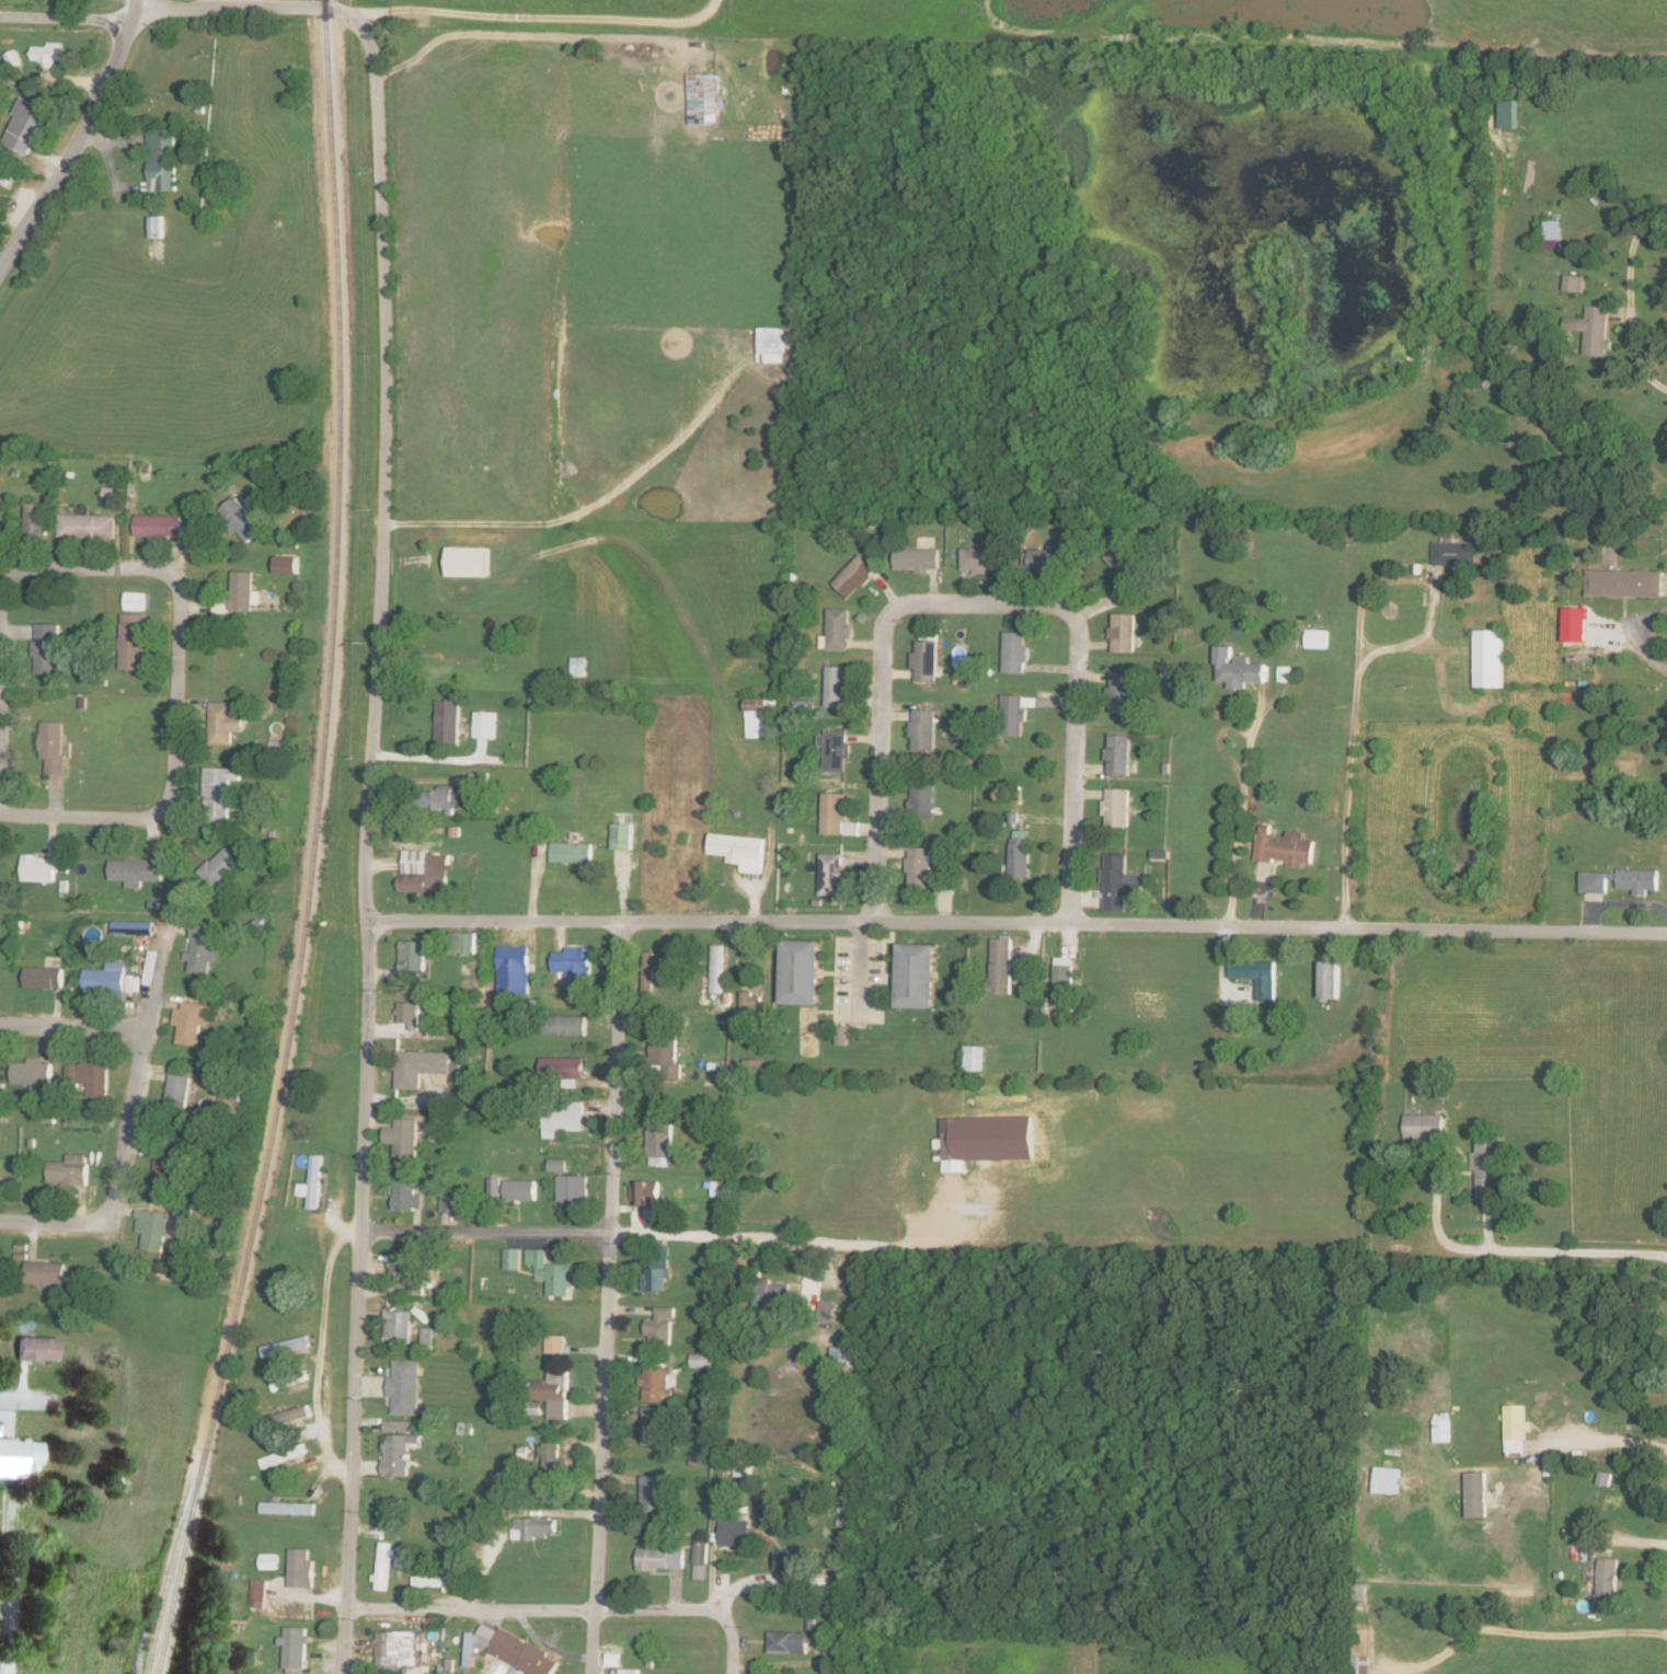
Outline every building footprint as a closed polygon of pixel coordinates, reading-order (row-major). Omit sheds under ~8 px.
[(62,42),(46,42),(46,46),(31,46),(31,61),(41,61),(41,67),(53,67),(53,61),(62,61),(62,42)] [(10,68),(22,64),(16,49),(4,54),(10,68)] [(688,74),(689,125),(717,124),(717,108),(722,108),(722,96),(717,96),(717,73),(688,74)] [(2,142),(28,155),(49,111),(19,96),(11,113),(15,115),(2,142)] [(1519,100),(1500,101),(1501,129),(1520,129),(1519,100)] [(175,130),(148,131),(149,192),(176,191),(175,130)] [(163,238),(163,216),(150,216),(151,238),(163,238)] [(1544,249),(1562,250),(1562,220),(1545,220),(1544,249)] [(1585,292),(1587,277),(1567,275),(1565,290),(1585,292)] [(1611,307),(1589,306),(1588,318),(1566,317),(1565,330),(1586,331),(1585,355),(1611,356),(1612,340),(1610,340),(1611,307)] [(758,362),(784,363),(784,328),(758,328),(758,362)] [(265,529),(234,497),(217,513),(247,545),(265,529)] [(50,504),(26,503),(26,540),(49,540),(50,504)] [(116,540),(117,516),(60,514),(60,538),(116,540)] [(135,537),(182,538),(182,516),(136,514),(135,537)] [(1434,564),(1477,565),(1478,543),(1434,542),(1434,564)] [(446,577),(489,578),(489,548),(447,547),(446,577)] [(963,572),(990,573),(990,570),(1000,570),(1000,549),(963,548),(963,572)] [(896,570),(940,571),(941,550),(897,549),(896,570)] [(1030,551),(1030,572),(1070,572),(1070,550),(1030,551)] [(834,584),(851,599),(879,569),(862,554),(834,584)] [(298,557),(275,557),(275,574),(298,575),(298,557)] [(1663,597),(1664,571),(1588,570),(1587,596),(1663,597)] [(230,611),(252,612),(253,572),(231,572),(230,611)] [(125,611),(144,611),(144,593),(126,592),(125,611)] [(853,610),(830,609),(829,636),(822,636),(821,650),(850,651),(851,639),(853,639),(853,610)] [(144,670),(145,614),(121,614),(120,670),(144,670)] [(1136,614),(1114,614),(1114,628),(1110,628),(1110,640),(1114,640),(1114,653),(1136,653),(1136,614)] [(35,674),(60,675),(61,625),(36,624),(35,674)] [(1329,630),(1307,630),(1307,648),(1329,649),(1329,630)] [(1505,688),(1504,630),(1475,631),(1475,688),(1505,688)] [(1027,674),(1028,633),(1005,632),(1004,673),(1027,674)] [(939,642),(918,641),(918,653),(913,652),(913,669),(917,669),(917,681),(938,682),(939,642)] [(1267,683),(1268,664),(1251,664),(1251,656),(1234,656),(1234,647),(1216,646),(1216,665),(1220,666),(1219,682),(1231,682),(1230,689),(1248,689),(1248,683),(1267,683)] [(586,677),(586,658),(571,658),(571,677),(586,677)] [(851,708),(852,682),(849,682),(849,667),(827,667),(827,708),(851,708)] [(1111,713),(1133,714),(1134,673),(1112,673),(1111,713)] [(1027,696),(1005,695),(1003,736),(1025,737),(1027,696)] [(771,738),(771,699),(747,700),(747,738),(771,738)] [(459,701),(436,701),(435,744),(458,745),(459,701)] [(231,745),(232,733),(243,733),(243,715),(232,715),(232,703),(210,703),(209,745),(231,745)] [(913,752),(936,753),(937,711),(914,710),(913,752)] [(473,738),(494,738),(495,713),(474,712),(473,738)] [(65,722),(41,722),(40,760),(46,760),(45,775),(64,775),(65,722)] [(846,773),(846,758),(851,758),(851,743),(847,743),(847,733),(819,732),(819,747),(825,747),(825,773),(846,773)] [(1109,776),(1131,777),(1132,735),(1110,735),(1109,776)] [(241,770),(206,768),(204,822),(229,823),(229,811),(238,812),(239,793),(230,792),(230,781),(241,781),(241,770)] [(935,783),(913,783),(912,820),(935,821),(935,783)] [(453,786),(438,786),(438,792),(419,792),(419,811),(446,811),(446,816),(454,816),(454,805),(462,805),(462,792),(453,792),(453,786)] [(1132,789),(1106,789),(1105,817),(1108,817),(1108,827),(1131,828),(1132,789)] [(860,823),(846,823),(847,794),(824,794),(822,835),(859,836),(860,823)] [(633,825),(612,824),(612,849),(632,850),(633,825)] [(1257,860),(1291,862),(1290,868),(1305,869),(1305,863),(1315,864),(1317,842),(1305,841),(1306,833),(1288,831),(1287,837),(1270,836),(1271,826),(1259,825),(1257,860)] [(1012,838),(1011,877),(1030,878),(1031,832),(1021,831),(1021,838),(1012,838)] [(765,838),(711,835),(710,855),(729,856),(728,863),(742,864),(742,872),(763,874),(765,838)] [(552,863),(592,864),(593,844),(552,843),(552,863)] [(212,890),(242,862),(227,846),(197,873),(212,890)] [(932,848),(909,848),(908,889),(931,889),(932,848)] [(399,892),(447,894),(448,855),(429,855),(429,851),(404,850),(403,875),(400,875),(399,892)] [(820,896),(844,897),(844,854),(821,854),(820,896)] [(1104,912),(1127,913),(1127,896),(1145,896),(1145,875),(1128,875),(1128,855),(1107,855),(1107,869),(1105,869),(1104,912)] [(55,883),(55,857),(23,857),(22,882),(55,883)] [(109,881),(125,882),(125,888),(141,889),(141,882),(161,882),(162,861),(109,860),(109,881)] [(1608,894),(1609,879),(1619,880),(1618,889),(1635,889),(1635,896),(1648,896),(1649,890),(1660,891),(1660,870),(1619,869),(1619,874),(1581,872),(1581,894),(1608,894)] [(112,936),(153,936),(153,923),(112,922),(112,936)] [(209,976),(211,962),(214,963),(219,925),(195,922),(188,973),(209,976)] [(475,954),(475,934),(450,933),(449,953),(475,954)] [(1014,940),(994,939),(992,995),(1012,995),(1014,940)] [(821,1006),(823,942),(785,941),(783,1005),(821,1006)] [(401,972),(425,972),(426,942),(401,942),(401,972)] [(939,946),(900,945),(899,1009),(938,1010),(939,946)] [(723,946),(713,946),(712,994),(722,994),(723,946)] [(498,997),(530,997),(530,948),(499,947),(498,997)] [(567,986),(591,987),(592,948),(567,947),(567,952),(554,952),(553,972),(567,973),(567,986)] [(656,952),(644,952),(645,992),(657,992),(656,952)] [(1076,958),(1056,958),(1055,1007),(1075,1007),(1076,958)] [(84,970),(83,992),(100,992),(100,999),(124,1000),(126,963),(107,962),(106,971),(84,970)] [(1230,980),(1257,980),(1257,1002),(1275,1002),(1276,963),(1230,962),(1230,980)] [(1341,963),(1322,962),(1321,1000),(1340,1000),(1341,963)] [(23,989),(62,990),(62,969),(24,968),(23,989)] [(762,997),(753,997),(753,992),(742,992),(742,1018),(761,1019),(762,997)] [(175,1009),(172,1026),(179,1026),(177,1044),(198,1047),(200,1026),(210,1027),(212,1006),(183,1003),(182,1010),(175,1009)] [(419,1024),(420,1003),(399,1003),(399,1024),(419,1024)] [(588,1037),(588,1017),(549,1016),(548,1036),(588,1037)] [(837,1045),(848,1046),(848,1027),(838,1026),(837,1045)] [(677,1065),(678,1034),(654,1033),(653,1065),(664,1065),(664,1077),(682,1078),(682,1065),(677,1065)] [(986,1072),(986,1047),(966,1047),(966,1071),(986,1072)] [(421,1089),(421,1072),(450,1072),(450,1053),(397,1052),(396,1089),(421,1089)] [(585,1078),(585,1059),(542,1058),(542,1077),(585,1078)] [(13,1063),(12,1084),(32,1085),(32,1091),(51,1092),(52,1061),(28,1060),(28,1064),(13,1063)] [(762,1060),(745,1061),(745,1074),(762,1074),(762,1060)] [(67,1065),(67,1085),(89,1085),(89,1099),(109,1098),(109,1064),(67,1065)] [(186,1111),(192,1078),(171,1075),(166,1108),(186,1111)] [(544,1138),(562,1138),(562,1131),(585,1131),(586,1102),(565,1101),(565,1111),(545,1111),(544,1138)] [(1404,1114),(1405,1139),(1445,1138),(1444,1113),(1404,1114)] [(383,1143),(394,1143),(394,1156),(417,1157),(418,1118),(395,1117),(395,1127),(384,1127),(383,1143)] [(681,1156),(673,1156),(674,1123),(651,1122),(649,1165),(681,1166),(681,1156)] [(966,1171),(965,1131),(944,1132),(945,1171),(966,1171)] [(1502,1136),(1476,1137),(1477,1199),(1503,1198),(1502,1136)] [(155,1185),(176,1186),(177,1149),(157,1148),(155,1185)] [(68,1161),(50,1160),(49,1183),(88,1184),(89,1154),(68,1153),(68,1161)] [(318,1209),(321,1155),(311,1154),(309,1183),(297,1183),(297,1195),(308,1196),(307,1209),(318,1209)] [(568,1159),(550,1158),(550,1172),(568,1172),(568,1159)] [(394,1209),(422,1210),(423,1193),(415,1193),(415,1175),(395,1174),(394,1209)] [(590,1175),(560,1175),(559,1200),(590,1201),(590,1175)] [(502,1177),(489,1177),(490,1199),(503,1198),(502,1177)] [(538,1180),(507,1180),(507,1200),(538,1201),(538,1180)] [(634,1202),(660,1203),(660,1181),(634,1180),(634,1202)] [(467,1212),(467,1189),(442,1188),(441,1211),(467,1212)] [(174,1216),(191,1219),(193,1207),(176,1204),(174,1216)] [(165,1252),(171,1213),(139,1208),(136,1231),(145,1233),(142,1249),(165,1252)] [(672,1246),(656,1246),(655,1268),(646,1267),(645,1289),(667,1290),(668,1278),(671,1278),(672,1246)] [(521,1268),(521,1248),(505,1248),(506,1269),(521,1268)] [(548,1249),(528,1249),(527,1264),(537,1264),(537,1279),(549,1280),(549,1295),(572,1295),(573,1264),(548,1263),(548,1249)] [(409,1279),(409,1269),(416,1269),(417,1253),(391,1252),(390,1279),(409,1279)] [(67,1284),(68,1262),(27,1261),(26,1283),(67,1284)] [(770,1284),(770,1278),(755,1278),(755,1306),(792,1307),(792,1284),(770,1284)] [(425,1279),(410,1279),(410,1295),(424,1295),(425,1279)] [(834,1300),(822,1300),(822,1314),(834,1314),(834,1300)] [(647,1335),(652,1335),(651,1345),(674,1345),(674,1306),(657,1306),(657,1319),(647,1318),(647,1335)] [(385,1343),(410,1344),(411,1311),(386,1310),(385,1343)] [(422,1343),(433,1343),(434,1327),(422,1327),(422,1343)] [(312,1347),(309,1335),(262,1346),(265,1359),(312,1347)] [(566,1335),(548,1335),(548,1352),(566,1353),(566,1335)] [(56,1338),(16,1337),(16,1360),(56,1361),(56,1338)] [(831,1365),(855,1366),(856,1347),(832,1346),(831,1365)] [(692,1367),(716,1366),(716,1353),(692,1353),(692,1367)] [(419,1360),(393,1359),(393,1376),(388,1376),(388,1397),(393,1397),(392,1414),(418,1415),(419,1360)] [(672,1388),(673,1367),(644,1366),(644,1400),(676,1401),(676,1388),(672,1388)] [(535,1380),(534,1400),(551,1400),(550,1418),(569,1418),(570,1371),(550,1371),(550,1381),(535,1380)] [(1506,1452),(1528,1451),(1527,1422),(1526,1422),(1525,1404),(1505,1405),(1506,1452)] [(311,1419),(309,1406),(279,1411),(280,1423),(311,1419)] [(662,1445),(663,1407),(644,1407),(643,1444),(662,1445)] [(1452,1418),(1434,1418),(1435,1441),(1453,1441),(1452,1418)] [(417,1420),(385,1420),(384,1431),(417,1431),(417,1420)] [(383,1476),(409,1476),(409,1444),(421,1444),(421,1435),(385,1435),(385,1459),(383,1459),(383,1476)] [(39,1464),(40,1441),(0,1440),(0,1477),(22,1478),(23,1464),(39,1464)] [(562,1443),(541,1442),(541,1474),(561,1474),(562,1443)] [(263,1466),(309,1455),(306,1444),(260,1456),(263,1466)] [(753,1477),(753,1460),(736,1459),(735,1476),(753,1477)] [(1399,1494),(1402,1469),(1375,1466),(1373,1491),(1399,1494)] [(1597,1483),(1610,1486),(1613,1473),(1600,1470),(1597,1483)] [(664,1476),(643,1475),(641,1510),(663,1511),(664,1476)] [(261,1513),(315,1514),(315,1503),(261,1502),(261,1513)] [(557,1532),(557,1519),(515,1518),(514,1538),(548,1539),(548,1532),(557,1532)] [(750,1520),(720,1519),(720,1545),(750,1546),(750,1520)] [(694,1579),(707,1579),(708,1541),(695,1541),(694,1579)] [(290,1586),(315,1587),(315,1560),(310,1560),(310,1548),(290,1548),(290,1586)] [(638,1568),(685,1569),(685,1549),(638,1548),(638,1568)] [(260,1569),(278,1569),(278,1554),(260,1553),(260,1569)] [(1619,1558),(1599,1558),(1598,1596),(1618,1596),(1619,1558)] [(413,1577),(413,1587),(462,1587),(461,1561),(443,1562),(443,1576),(413,1577)] [(251,1606),(267,1607),(268,1580),(253,1579),(251,1606)] [(475,1667),(477,1641),(489,1646),(489,1654),(529,1670),(529,1673),(555,1673),(560,1661),(548,1656),(549,1649),(500,1629),(497,1629),(483,1623),(479,1632),(468,1631),(465,1666),(475,1667)] [(284,1673),(306,1673),(308,1627),(285,1626),(285,1636),(279,1636),(279,1645),(285,1645),(284,1673)] [(415,1632),(376,1631),(375,1666),(414,1666),(415,1632)] [(769,1652),(808,1653),(809,1632),(770,1631),(769,1652)] [(622,1653),(607,1653),(606,1666),(621,1666),(622,1653)] [(1370,1655),(1350,1655),(1350,1673),(1370,1673),(1370,1655)]
